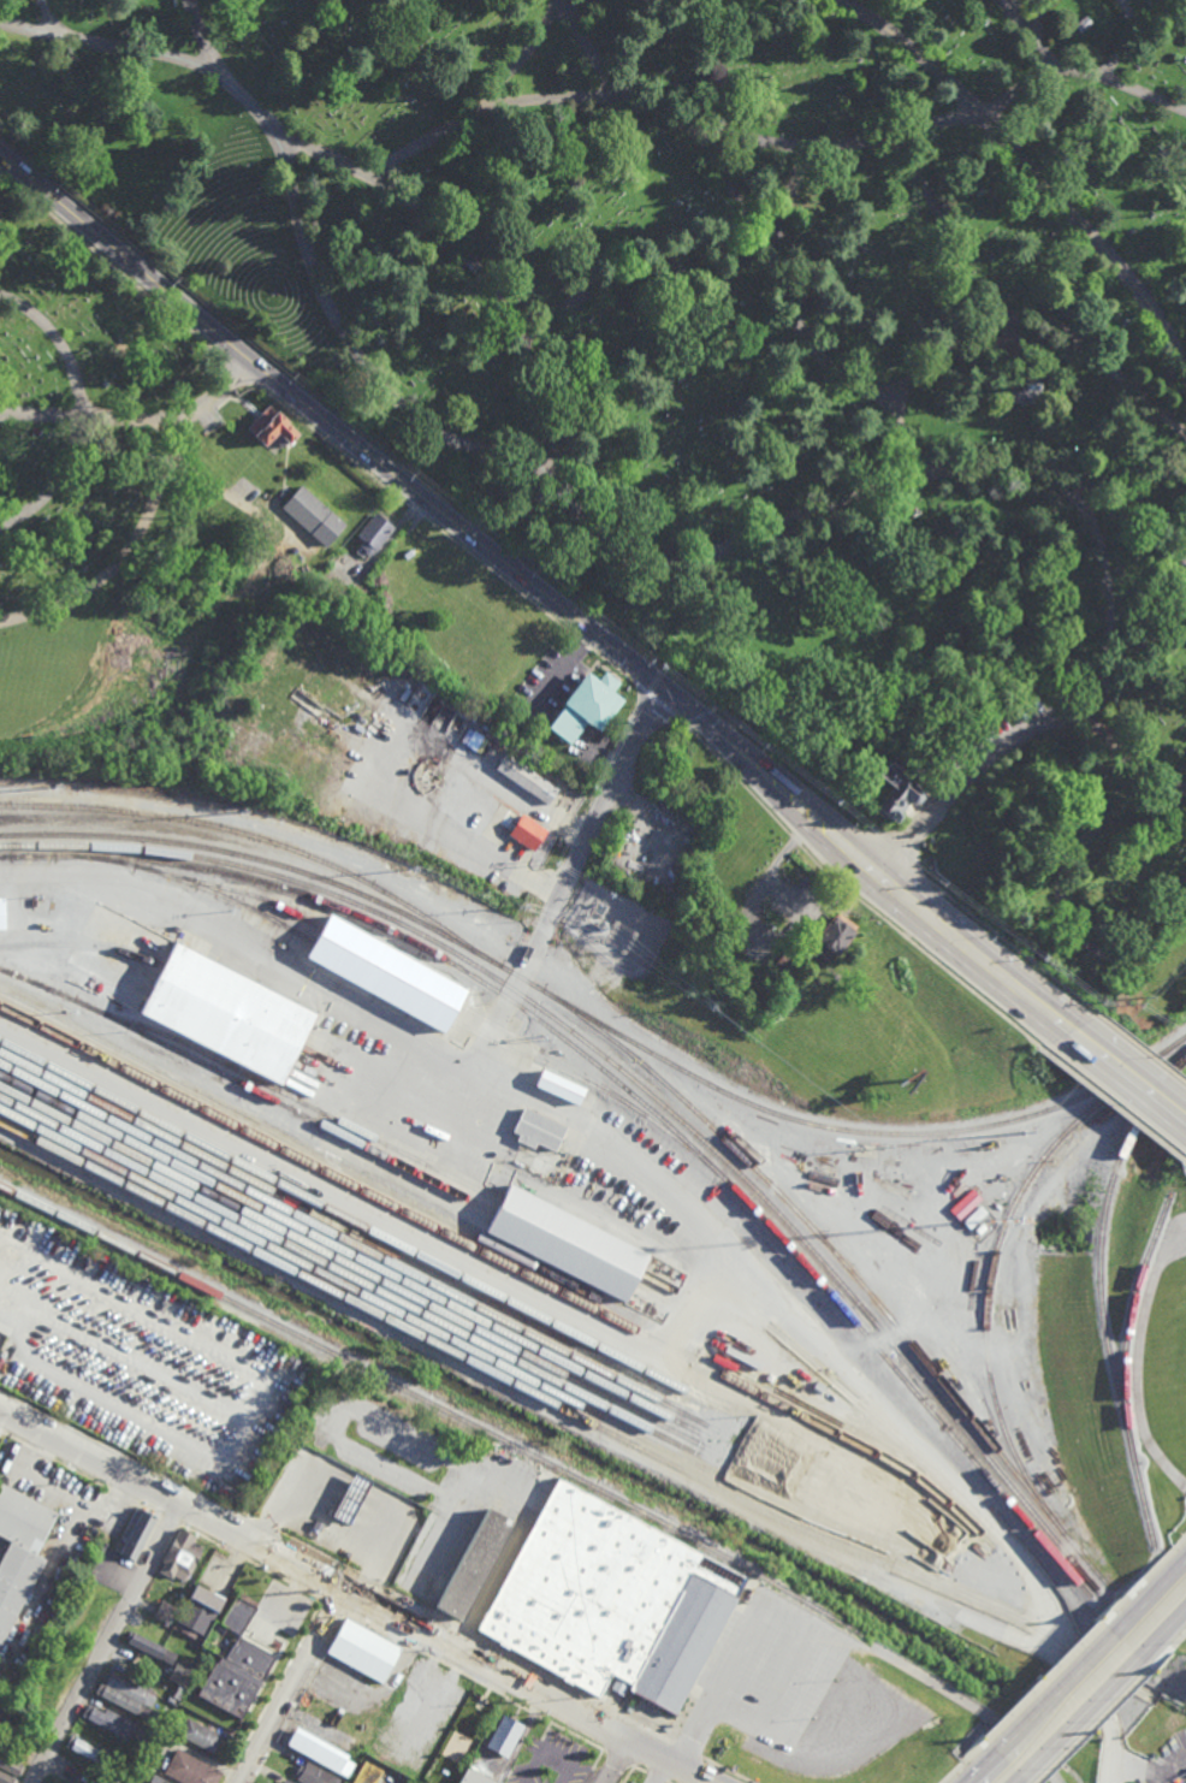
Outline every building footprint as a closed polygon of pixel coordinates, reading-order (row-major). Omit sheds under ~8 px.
[(1042,383),(1043,383),(1042,396),(1039,396),(1038,404),(1028,403),(1028,404),(1018,403),(1008,402),(1009,392),(1008,392),(1008,379),(1010,380),(1010,371),(1042,373),(1042,383)] [(275,408),(278,405),(289,416),(287,417),(300,430),(291,438),(289,442),(287,442),(286,442),(284,444),(281,446),(271,436),(263,444),(262,444),(253,434),(255,433),(247,426),(247,425),(254,419),(260,413),(269,402),(275,408)] [(331,510),(346,523),(326,545),(283,507),(281,507),(302,484),(320,500),(331,510)] [(375,549),(372,553),(370,552),(369,555),(367,552),(364,551),(366,550),(361,545),(360,544),(363,539),(357,534),(375,511),(378,513),(392,525),(393,526),(395,526),(375,549)] [(618,681),(619,682),(612,691),(622,699),(618,704),(600,727),(598,729),(587,721),(569,742),(569,744),(547,725),(565,704),(563,703),(562,701),(587,670),(588,671),(591,674),(598,679),(605,670),(606,671),(618,681)] [(460,741),(474,752),(485,738),(471,727),(460,741)] [(919,754),(918,756),(914,760),(926,769),(914,783),(920,788),(921,789),(921,790),(923,790),(923,792),(923,793),(923,794),(923,795),(923,796),(923,798),(923,799),(921,799),(921,800),(920,801),(919,801),(919,802),(918,802),(917,802),(917,804),(915,804),(914,804),(913,804),(912,804),(912,802),(911,802),(909,802),(909,801),(901,812),(894,822),(886,817),(885,817),(885,818),(884,818),(883,818),(882,818),(882,817),(880,817),(879,817),(879,816),(878,816),(878,815),(877,815),(877,813),(877,812),(876,812),(876,811),(876,810),(876,808),(874,807),(890,786),(876,775),(886,760),(889,762),(903,742),(919,753),(919,754)] [(547,804),(496,768),(506,752),(558,788),(547,804)] [(532,851),(508,834),(522,813),(545,830),(532,851)] [(847,919),(856,926),(853,931),(854,932),(836,956),(835,955),(828,964),(828,962),(825,961),(816,954),(818,952),(814,949),(818,943),(813,940),(814,940),(834,916),(835,917),(838,912),(840,913),(847,919)] [(446,1035),(307,958),(316,942),(322,930),(331,916),(469,991),(461,1007),(452,1023),(446,1035)] [(281,1088),(140,1014),(140,1013),(141,1011),(176,943),(318,1017),(283,1084),(281,1088)] [(794,978),(785,971),(781,967),(777,964),(785,953),(788,954),(796,961),(801,965),(803,966),(794,978)] [(564,1098),(535,1085),(540,1073),(569,1086),(569,1089),(564,1098)] [(555,1153),(536,1144),(534,1149),(516,1141),(518,1136),(512,1132),(523,1108),(567,1129),(555,1153)] [(485,1232),(494,1213),(500,1202),(509,1184),(647,1255),(639,1272),(633,1284),(623,1302),(485,1232)] [(369,1481),(351,1473),(332,1517),(349,1525),(369,1481)] [(686,1690),(674,1713),(656,1704),(648,1700),(629,1689),(630,1686),(611,1675),(598,1698),(476,1631),(540,1512),(558,1479),(561,1475),(747,1576),(747,1577),(686,1690)] [(12,1540),(0,1534),(0,1479),(61,1511),(40,1554),(47,1558),(0,1650),(0,1563),(12,1540)] [(135,1560),(134,1560),(119,1552),(126,1539),(120,1536),(136,1507),(137,1506),(158,1517),(135,1560)] [(461,1619),(435,1606),(488,1507),(514,1522),(461,1619)] [(320,1530),(313,1527),(316,1520),(325,1523),(320,1530)] [(190,1575),(188,1574),(184,1581),(173,1576),(172,1577),(159,1571),(164,1562),(162,1560),(172,1544),(179,1530),(180,1528),(182,1528),(185,1530),(190,1533),(195,1535),(196,1535),(192,1541),(195,1541),(202,1546),(200,1551),(201,1552),(190,1575)] [(225,1597),(225,1598),(213,1619),(201,1642),(172,1628),(196,1583),(197,1582),(225,1597)] [(182,1600),(176,1598),(179,1591),(184,1593),(182,1600)] [(242,1637),(275,1655),(275,1657),(263,1678),(259,1688),(256,1694),(254,1698),(248,1710),(242,1719),(198,1695),(220,1655),(201,1646),(215,1618),(223,1622),(237,1595),(241,1597),(259,1606),(242,1637)] [(168,1624),(154,1616),(155,1612),(159,1607),(162,1599),(178,1607),(168,1624)] [(166,1627),(166,1625),(180,1634),(178,1639),(180,1640),(174,1651),(135,1630),(136,1627),(134,1625),(134,1624),(137,1617),(141,1618),(143,1615),(166,1627)] [(383,1683),(326,1652),(345,1617),(402,1648),(383,1683)] [(130,1631),(130,1630),(165,1647),(166,1648),(161,1659),(160,1659),(135,1646),(128,1643),(130,1637),(128,1636),(129,1633),(126,1631),(128,1630),(130,1631)] [(185,1688),(168,1678),(167,1678),(174,1665),(177,1659),(195,1669),(185,1688)] [(117,1675),(137,1686),(140,1682),(140,1681),(144,1684),(146,1684),(144,1687),(158,1694),(150,1707),(144,1704),(143,1704),(153,1710),(147,1720),(121,1706),(96,1693),(96,1690),(99,1688),(102,1682),(107,1684),(108,1681),(105,1678),(106,1677),(103,1676),(105,1674),(106,1672),(108,1674),(111,1670),(111,1669),(118,1672),(118,1674),(117,1675)] [(186,1689),(179,1700),(171,1695),(176,1688),(177,1689),(179,1686),(186,1689)] [(225,1722),(183,1699),(188,1692),(229,1713),(225,1722)] [(173,1704),(167,1701),(171,1695),(176,1699),(173,1704)] [(105,1712),(108,1707),(121,1714),(136,1723),(126,1741),(115,1735),(115,1734),(83,1716),(89,1705),(105,1712)] [(517,1716),(516,1717),(518,1718),(517,1720),(524,1724),(526,1725),(508,1757),(487,1746),(493,1735),(505,1714),(510,1717),(511,1716),(512,1716),(514,1714),(517,1716)] [(208,1728),(223,1735),(221,1737),(219,1742),(217,1748),(214,1753),(179,1736),(185,1725),(182,1724),(185,1718),(188,1719),(188,1717),(208,1728)] [(350,1755),(348,1759),(356,1764),(349,1778),(318,1761),(287,1745),(297,1726),(313,1735),(350,1755)] [(105,1752),(106,1753),(107,1753),(101,1764),(100,1764),(71,1748),(72,1748),(77,1737),(78,1737),(99,1748),(105,1752)] [(223,1773),(217,1782),(183,1782),(165,1773),(178,1749),(223,1773)] [(20,1777),(0,1767),(0,1755),(25,1767),(20,1777)] [(340,1779),(339,1782),(303,1782),(298,1781),(297,1781),(300,1776),(296,1773),(296,1772),(301,1764),(304,1766),(307,1761),(308,1761),(340,1779)] [(381,1770),(362,1761),(352,1782),(375,1782),(381,1770)] [(469,1767),(498,1782),(459,1782),(468,1766),(469,1766),(469,1767)] [(17,1779),(15,1782),(0,1782),(0,1771),(17,1779)] [(153,1775),(148,1782),(169,1782),(153,1775)]
